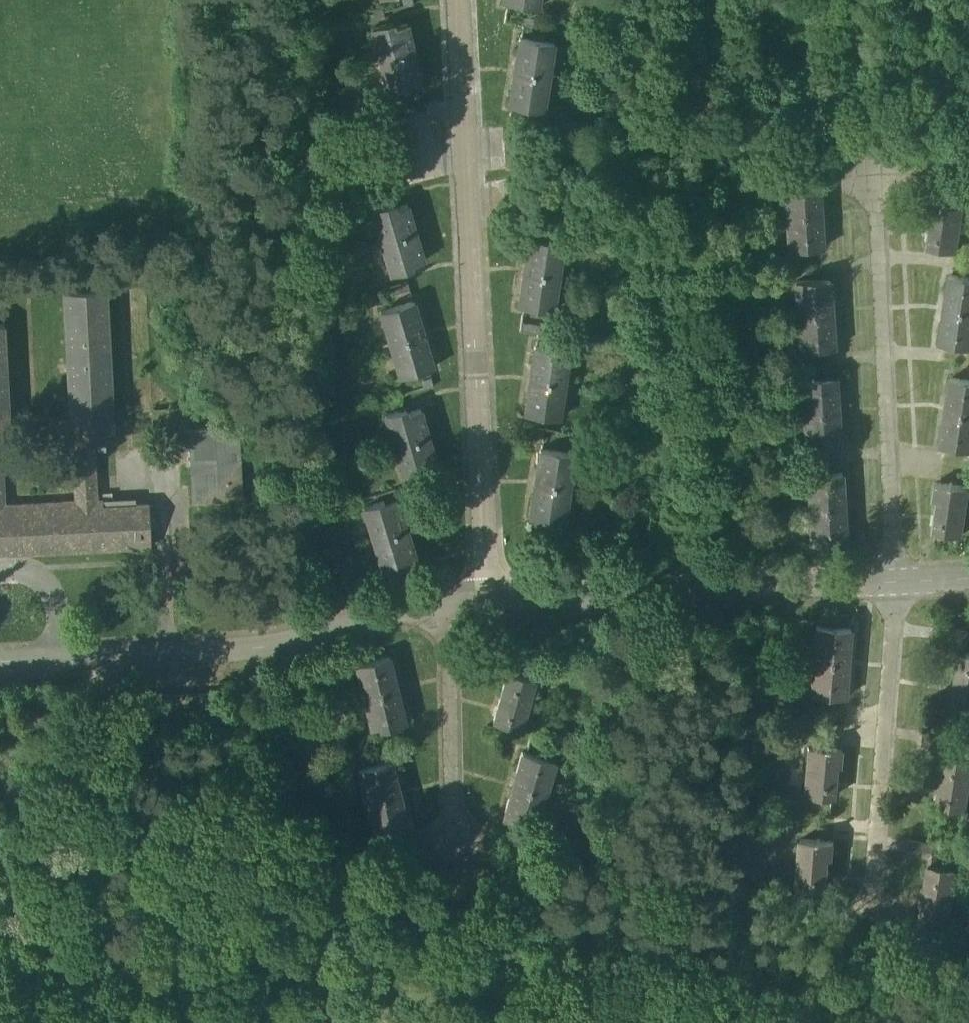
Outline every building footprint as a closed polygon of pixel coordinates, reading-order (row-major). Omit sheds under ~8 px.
[(376,89),(420,81),(409,17),(365,25),(376,89)] [(512,35),(503,105),(543,110),(552,40),(512,35)] [(776,175),(780,248),(820,246),(816,172),(776,175)] [(405,195),(364,207),(383,273),(424,260),(405,195)] [(919,243),(951,249),(960,201),(928,195),(919,243)] [(521,234),(512,303),(546,307),(555,238),(521,234)] [(933,342),(968,345),(968,275),(940,273),(933,342)] [(792,348),(829,347),(827,276),(790,277),(792,348)] [(151,547),(149,506),(112,507),(111,494),(98,494),(95,441),(114,440),(106,289),(64,292),(74,502),(6,506),(3,445),(10,445),(4,325),(0,325),(0,555),(151,547)] [(412,296),(372,307),(390,377),(431,366),(412,296)] [(527,343),(515,410),(554,417),(567,350),(527,343)] [(798,446),(837,444),(833,373),(794,375),(798,446)] [(968,437),(968,379),(944,375),(932,443),(967,449),(968,437)] [(427,455),(416,402),(380,410),(391,462),(427,455)] [(238,427),(191,430),(194,502),(241,500),(238,427)] [(565,446),(527,445),(527,513),(565,513),(565,446)] [(841,469),(800,471),(804,539),(844,537),(841,469)] [(926,531),(962,533),(964,483),(929,481),(926,531)] [(354,503),(372,570),(406,561),(388,494),(354,503)] [(843,695),(845,625),(807,624),(805,694),(843,695)] [(968,708),(968,651),(951,650),(949,707),(968,708)] [(365,730),(402,723),(389,653),(352,660),(365,730)] [(492,723),(520,729),(532,678),(505,671),(492,723)] [(802,744),(800,795),(833,796),(834,746),(802,744)] [(501,800),(540,813),(557,761),(517,749),(501,800)] [(936,807),(968,808),(968,755),(937,755),(936,807)] [(378,833),(404,825),(387,758),(360,765),(378,833)] [(800,867),(827,871),(832,841),(805,837),(800,867)] [(953,910),(954,864),(918,863),(917,909),(953,910)]
